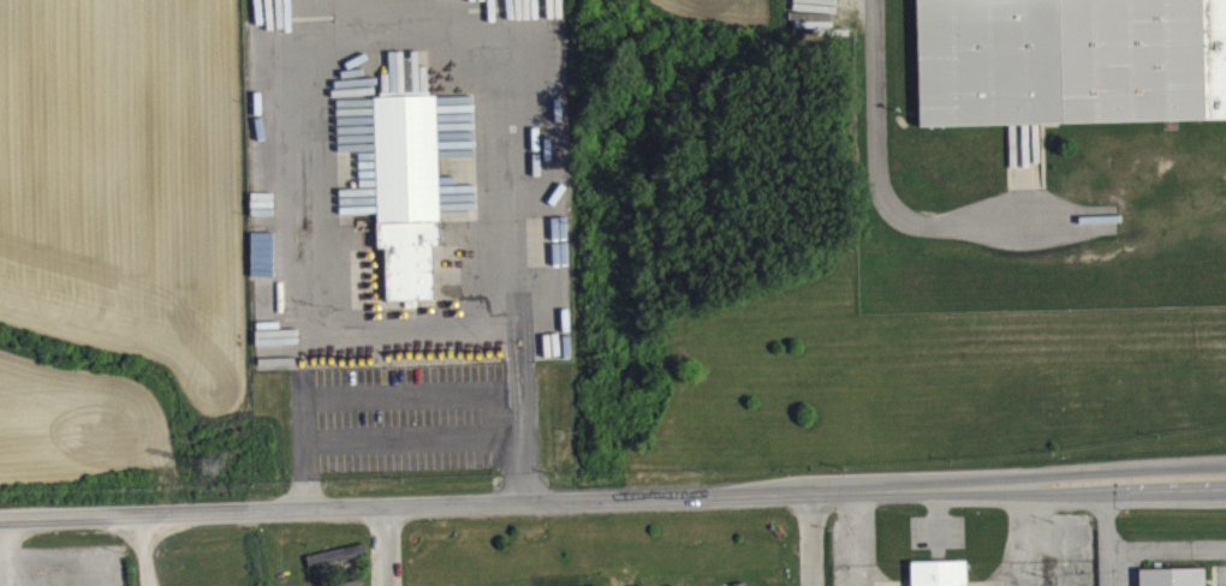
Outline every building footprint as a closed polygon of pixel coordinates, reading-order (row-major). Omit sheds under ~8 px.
[(920,124),(915,0),(1225,0),(1225,118),(1045,121),(1006,122),(920,124)] [(373,95),(434,92),(440,244),(433,244),(436,297),(385,298),(383,245),(376,246),(373,95)] [(370,567),(367,554),(309,567),(312,581),(370,567)] [(1203,566),(1204,585),(1138,585),(1137,567),(1203,566)] [(968,572),(912,573),(913,585),(969,585),(968,572)]
